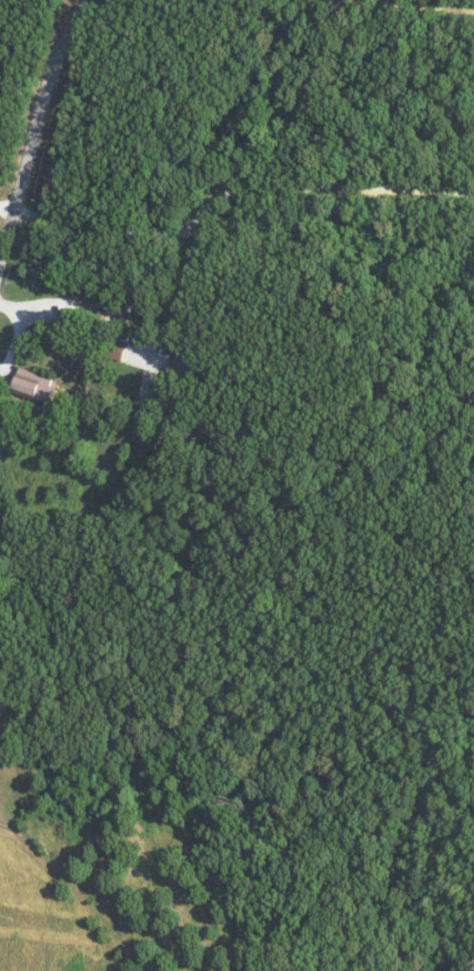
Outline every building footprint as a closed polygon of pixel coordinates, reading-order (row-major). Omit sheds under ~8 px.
[(171,371),(206,385),(213,366),(178,352),(171,371)] [(49,400),(55,376),(20,368),(15,392),(49,400)]
